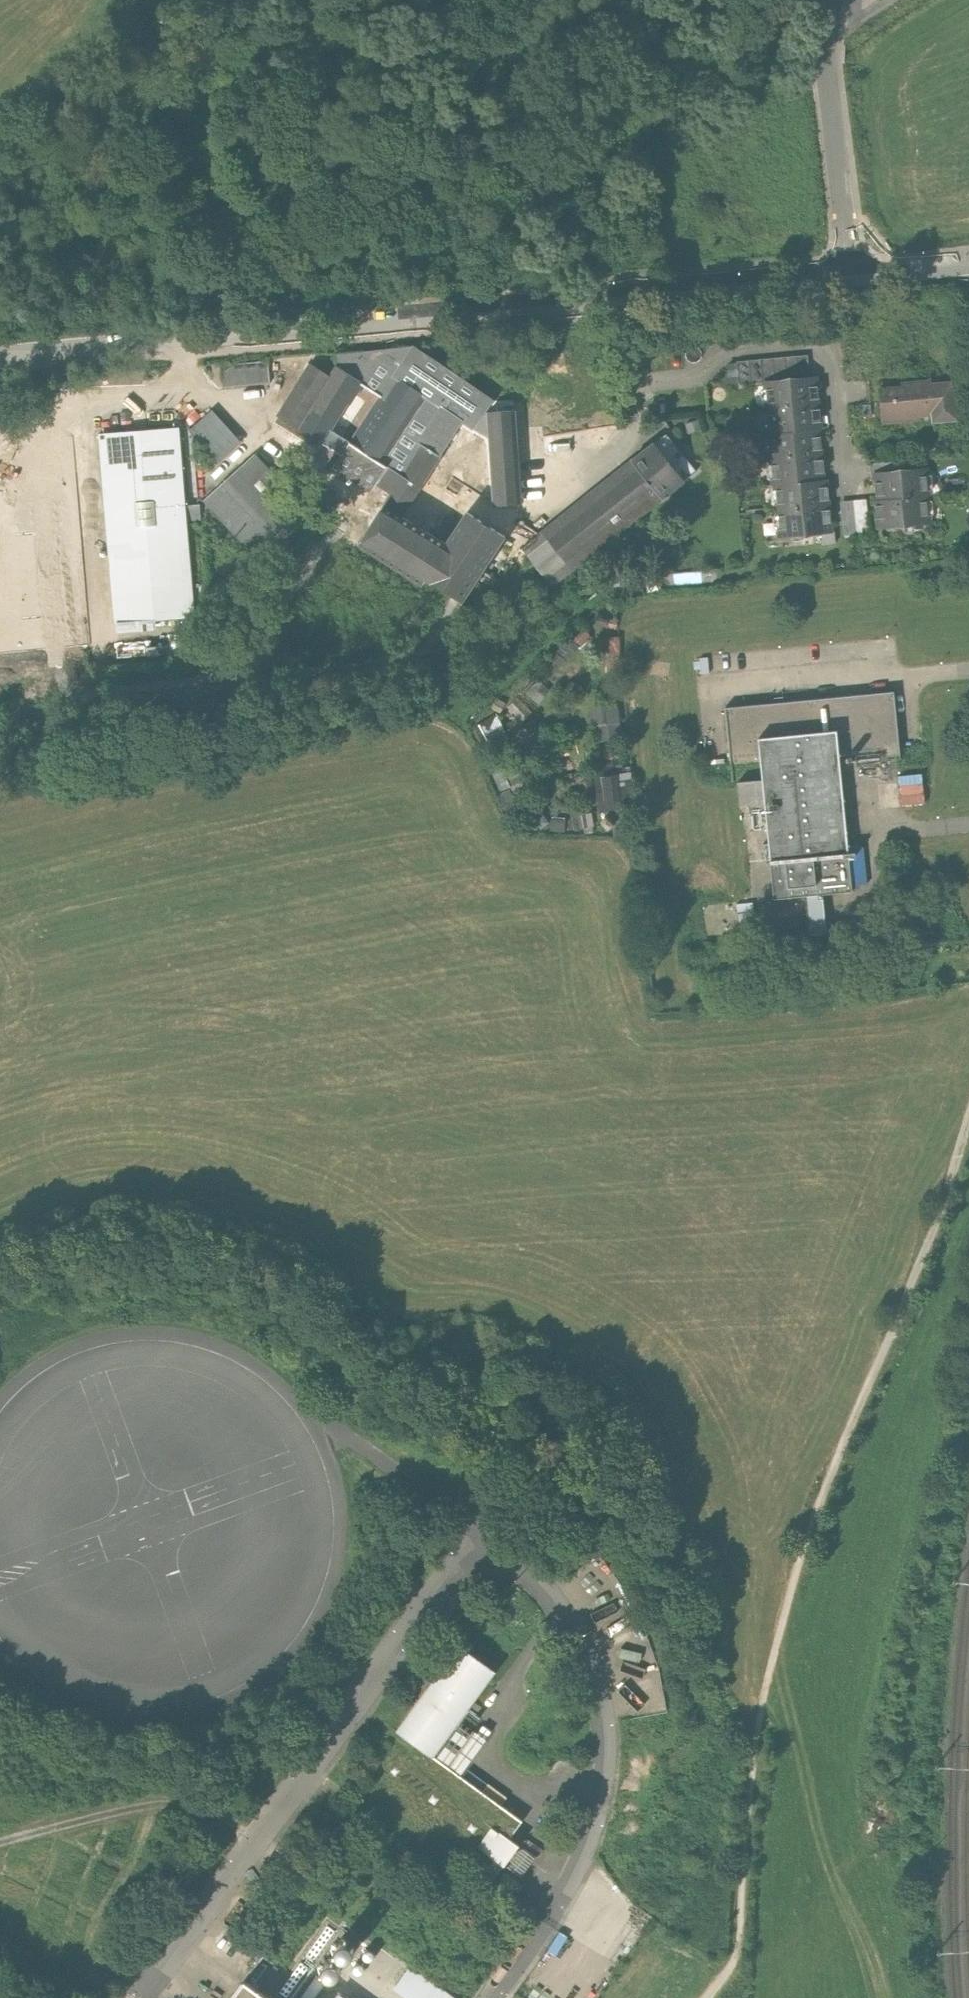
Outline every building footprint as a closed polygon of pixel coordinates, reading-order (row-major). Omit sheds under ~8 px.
[(376,485),(392,495),(388,501),(385,506),(401,517),(405,511),(436,462),(463,422),(474,430),(485,413),(493,401),(413,347),(336,354),(337,367),(330,377),(311,364),(278,416),(335,452),(341,456),(334,467),(371,492),(376,485)] [(737,363),(727,364),(729,384),(738,383),(739,385),(784,381),(797,380),(810,378),(808,355),(736,361),(737,363)] [(268,362),(221,366),(223,388),(270,384),(268,362)] [(766,383),(768,409),(817,404),(816,399),(818,399),(817,386),(815,386),(814,378),(797,380),(784,381),(783,381),(766,383)] [(902,387),(879,389),(883,423),(919,419),(919,415),(932,414),(933,422),(957,420),(953,382),(930,385),(930,382),(902,385),(902,387)] [(768,409),(771,434),(817,430),(819,430),(819,422),(821,422),(819,409),(817,409),(817,404),(768,409)] [(240,442),(212,411),(190,430),(219,462),(240,442)] [(498,505),(520,504),(514,411),(485,413),(474,430),(482,435),(490,440),(493,506),(498,505)] [(179,428),(99,434),(114,625),(193,619),(186,523),(185,507),(179,428)] [(769,434),(771,460),(820,455),(819,450),(821,449),(820,437),(818,437),(817,430),(771,434),(769,434)] [(594,491),(539,535),(521,550),(550,587),(696,471),(666,434),(648,448),(594,491)] [(254,455),(203,501),(259,562),(310,516),(280,483),(254,455)] [(774,485),(776,485),(822,480),(821,473),(824,473),(822,460),(820,460),(820,455),(771,460),(774,485)] [(893,461),(869,464),(871,475),(876,475),(894,473),(894,472),(893,461)] [(878,495),(879,500),(879,501),(925,496),(927,496),(925,470),(907,472),(905,470),(896,471),(894,472),(894,473),(876,475),(877,483),(875,483),(876,496),(878,495)] [(559,485),(560,476),(528,476),(528,485),(559,485)] [(776,485),(778,510),(827,505),(826,500),(828,500),(827,487),(825,487),(824,480),(822,480),(776,485)] [(879,519),(879,527),(897,525),(899,527),(909,526),(910,523),(928,522),(925,496),(879,501),(879,500),(877,500),(877,506),(875,506),(877,519),(879,519)] [(865,500),(841,502),(843,523),(845,523),(846,534),(867,532),(866,520),(867,520),(865,500)] [(778,510),(781,536),(798,534),(800,536),(810,535),(812,533),(829,531),(828,523),(830,523),(829,510),(827,510),(827,505),(778,510)] [(200,506),(185,507),(186,523),(201,522),(200,506)] [(401,517),(385,506),(359,545),(422,586),(426,581),(446,544),(401,517)] [(466,596),(504,537),(493,529),(467,512),(446,544),(426,581),(461,603),(466,596)] [(608,621),(599,619),(597,627),(608,629),(608,639),(607,658),(608,674),(621,673),(620,658),(621,641),(617,640),(617,624),(608,624),(608,621)] [(590,638),(580,628),(568,638),(569,639),(556,654),(555,653),(539,671),(548,679),(564,662),(567,664),(580,649),(590,638)] [(550,693),(536,681),(525,695),(539,707),(550,693)] [(774,705),(725,710),(731,765),(760,763),(762,781),(738,783),(740,808),(765,806),(774,901),(806,898),(823,896),(853,893),(852,889),(848,849),(839,755),(899,749),(894,694),(784,704),(783,698),(778,699),(774,699),(774,705)] [(529,715),(517,701),(507,710),(520,723),(529,715)] [(616,706),(590,708),(593,744),(619,742),(616,706)] [(496,716),(472,726),(483,750),(506,740),(496,716)] [(621,745),(604,746),(605,758),(621,757),(621,745)] [(628,762),(594,765),(595,768),(592,769),(595,804),(600,815),(621,813),(620,804),(632,795),(628,762)] [(551,774),(545,764),(532,773),(539,783),(551,774)] [(511,767),(493,775),(503,796),(496,799),(506,820),(510,823),(536,821),(535,809),(520,810),(514,805),(510,798),(523,792),(511,767)] [(570,776),(562,778),(565,789),(573,787),(570,776)] [(590,783),(578,785),(581,798),(592,795),(590,783)] [(561,784),(549,786),(555,811),(567,808),(561,784)] [(536,821),(534,823),(540,833),(559,821),(552,811),(536,821)] [(590,816),(570,819),(572,833),(592,830),(590,816)] [(863,847),(848,849),(852,889),(867,887),(863,847)] [(823,896),(806,898),(810,938),(827,936),(823,896)] [(459,1645),(397,1730),(433,1756),(460,1721),(495,1672),(459,1645)] [(462,1777),(488,1741),(460,1721),(433,1756),(462,1777)] [(433,1756),(397,1730),(357,1785),(482,1876),(495,1858),(509,1839),(522,1821),(462,1777),(433,1756)] [(535,1858),(509,1839),(495,1858),(504,1865),(522,1877),(535,1858)] [(504,1865),(495,1858),(482,1876),(491,1883),(504,1865)] [(398,1987),(413,1997),(464,1997),(414,1963),(398,1987)] [(231,1997),(268,1997),(244,1980),(231,1997)]
